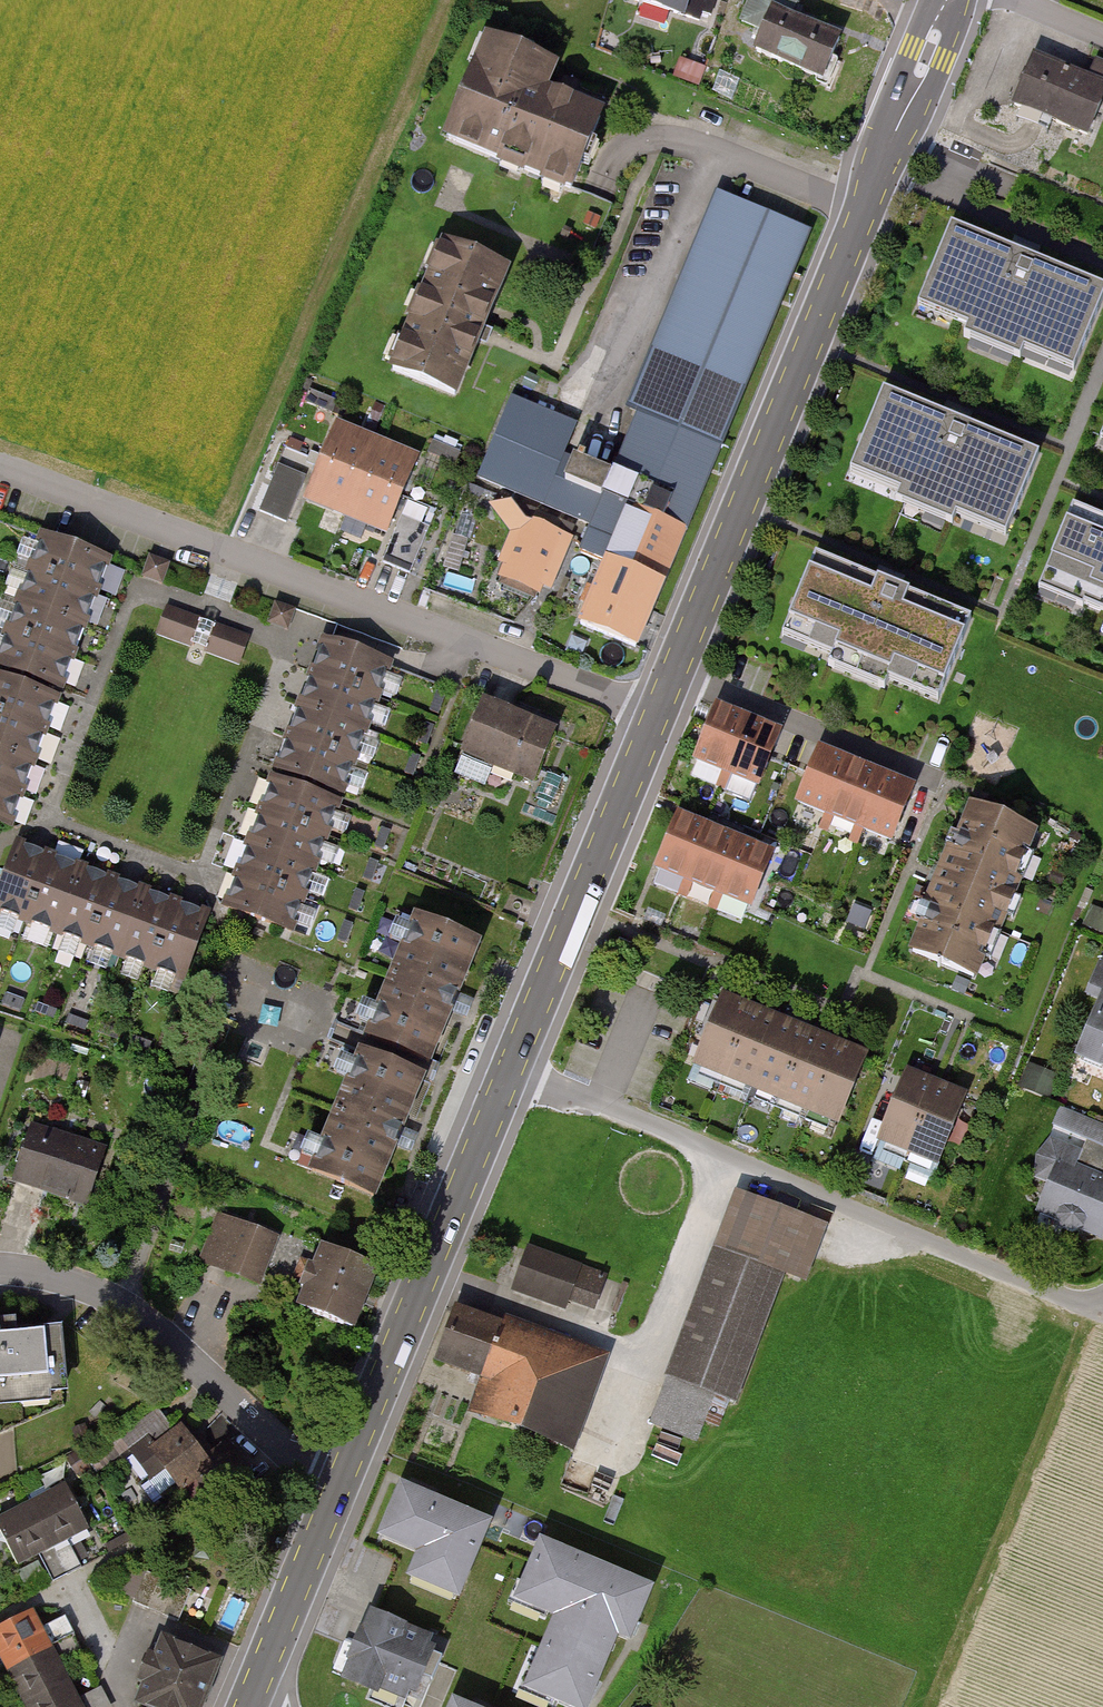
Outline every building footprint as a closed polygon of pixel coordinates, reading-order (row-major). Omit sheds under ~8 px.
[(699,21),(702,12),(711,15),(716,0),(634,0),(699,21)] [(741,23),(763,32),(756,51),(823,78),(839,40),(788,20),(796,0),(751,0),(741,23)] [(448,136),(573,187),(601,118),(544,94),(554,69),(486,41),(448,136)] [(1018,110),(1095,140),(1102,119),(1102,82),(1040,57),(1018,110)] [(719,446),(806,233),(722,199),(700,253),(708,257),(656,384),(647,380),(634,412),(643,415),(719,446)] [(956,231),(924,306),(976,328),(973,337),(1025,359),(1029,350),(1079,371),(1102,314),(1102,292),(956,231)] [(393,370),(455,395),(506,271),(444,246),(393,370)] [(338,401),(309,389),(304,402),(332,414),(338,401)] [(1046,460),(891,396),(859,471),(911,493),(907,502),(960,524),(964,515),(1014,536),(1046,460)] [(598,526),(608,502),(601,499),(610,477),(561,457),(574,426),(512,401),(480,478),(598,526)] [(684,531),(719,446),(643,415),(608,502),(598,526),(587,554),(611,563),(632,510),(684,531)] [(337,426),(307,499),(386,533),(417,459),(337,426)] [(460,452),(433,441),(428,453),(455,465),(460,452)] [(301,488),(273,476),(259,512),(287,523),(301,488)] [(1082,507),(1049,585),(1102,608),(1102,516),(1082,507)] [(684,531),(632,510),(611,563),(585,626),(636,647),(684,531)] [(553,580),(569,541),(524,522),(499,583),(536,598),(544,577),(553,580)] [(425,540),(397,528),(382,562),(410,574),(425,540)] [(100,599),(113,564),(46,540),(32,574),(100,599)] [(176,567),(157,560),(151,576),(170,583),(176,567)] [(978,627),(823,562),(792,638),(844,659),(840,669),(893,690),(896,681),(946,702),(978,627)] [(88,631),(100,599),(32,574),(21,606),(88,631)] [(77,661),(88,631),(21,606),(9,636),(77,661)] [(277,624),(296,630),(302,612),(283,606),(277,624)] [(165,635),(197,648),(208,620),(175,608),(165,635)] [(224,627),(215,654),(247,665),(256,638),(224,627)] [(77,661),(9,636),(0,663),(0,668),(65,692),(77,661)] [(337,650),(325,646),(313,677),(381,702),(393,671),(337,650)] [(381,702),(313,677),(302,708),(370,733),(381,702)] [(49,736),(61,704),(0,681),(0,718),(49,736)] [(485,700),(465,752),(540,781),(561,729),(485,700)] [(370,733),(302,708),(290,740),(358,765),(370,733)] [(718,708),(697,759),(757,784),(779,733),(718,708)] [(37,769),(49,736),(0,718),(0,755),(37,769)] [(358,765),(290,740),(278,772),(346,797),(358,765)] [(821,750),(799,801),(891,840),(912,788),(821,750)] [(26,800),(37,769),(0,755),(0,790),(26,800)] [(262,816),(330,841),(342,808),(273,784),(262,816)] [(16,828),(26,800),(0,790),(0,823),(16,828)] [(977,809),(917,952),(980,978),(1040,836),(977,809)] [(262,816),(251,847),(319,872),(330,841),(262,816)] [(679,816),(658,868),(660,868),(654,884),(683,896),(689,881),(749,906),(771,854),(679,816)] [(251,847),(239,878),(307,903),(319,872),(251,847)] [(24,848),(0,911),(0,916),(30,927),(55,859),(24,848)] [(87,871),(55,859),(30,927),(63,939),(87,871)] [(119,883),(87,871),(63,939),(95,950),(119,883)] [(239,878),(227,910),(295,935),(307,903),(239,878)] [(126,961),(150,894),(119,883),(95,950),(126,961)] [(157,972),(181,905),(150,894),(126,961),(157,972)] [(189,984),(213,916),(181,905),(157,972),(189,984)] [(1088,925),(1102,928),(1102,911),(1093,908),(1088,925)] [(430,1061),(478,943),(417,918),(369,1036),(430,1061)] [(723,997),(696,1062),(839,1121),(866,1057),(723,997)] [(1086,1059),(1102,1066),(1102,1019),(1086,1059)] [(374,1196),(423,1077),(361,1052),(312,1171),(374,1196)] [(907,1074),(881,1139),(939,1162),(965,1097),(907,1074)] [(32,1128),(15,1179),(85,1202),(102,1151),(32,1128)] [(1043,1215),(1102,1240),(1102,1179),(1076,1167),(1082,1154),(1052,1141),(1038,1174),(1056,1182),(1043,1215)] [(743,1196),(656,1424),(699,1441),(717,1394),(742,1404),(790,1277),(808,1283),(829,1228),(743,1196)] [(222,1218),(205,1259),(257,1280),(273,1238),(222,1218)] [(308,1288),(300,1307),(353,1328),(376,1269),(324,1248),(316,1269),(309,1267),(302,1286),(308,1288)] [(604,1278),(530,1251),(516,1289),(564,1307),(569,1293),(595,1302),(604,1278)] [(594,1362),(455,1311),(438,1358),(493,1378),(481,1412),(564,1442),(594,1362)] [(0,1325),(0,1403),(21,1401),(21,1393),(64,1389),(59,1332),(13,1335),(12,1324),(0,1325)] [(172,1436),(155,1414),(122,1439),(142,1466),(157,1455),(182,1486),(206,1467),(213,1476),(203,1484),(226,1514),(253,1493),(234,1468),(238,1465),(223,1446),(206,1459),(182,1429),(172,1436)] [(66,1486),(31,1504),(68,1574),(81,1567),(67,1539),(88,1528),(66,1486)] [(487,1523),(402,1488),(383,1535),(423,1551),(418,1563),(463,1581),(487,1523)] [(31,1504),(0,1520),(0,1531),(17,1564),(39,1553),(54,1581),(68,1574),(31,1504)] [(542,1545),(524,1589),(563,1606),(535,1673),(557,1682),(550,1697),(574,1706),(585,1706),(617,1632),(629,1636),(648,1589),(542,1545)] [(191,1589),(145,1570),(132,1601),(179,1620),(191,1589)] [(0,1627),(0,1652),(8,1668),(50,1647),(32,1611),(0,1627)] [(373,1618),(349,1676),(374,1686),(371,1693),(396,1703),(401,1692),(402,1693),(406,1684),(413,1687),(418,1675),(432,1681),(442,1657),(419,1648),(423,1639),(373,1618)] [(150,1706),(201,1706),(219,1662),(165,1640),(157,1659),(149,1656),(139,1680),(146,1683),(138,1702),(150,1706)] [(50,1647),(8,1668),(26,1703),(68,1682),(50,1647)] [(68,1682),(26,1703),(28,1706),(80,1706),(68,1682)]
